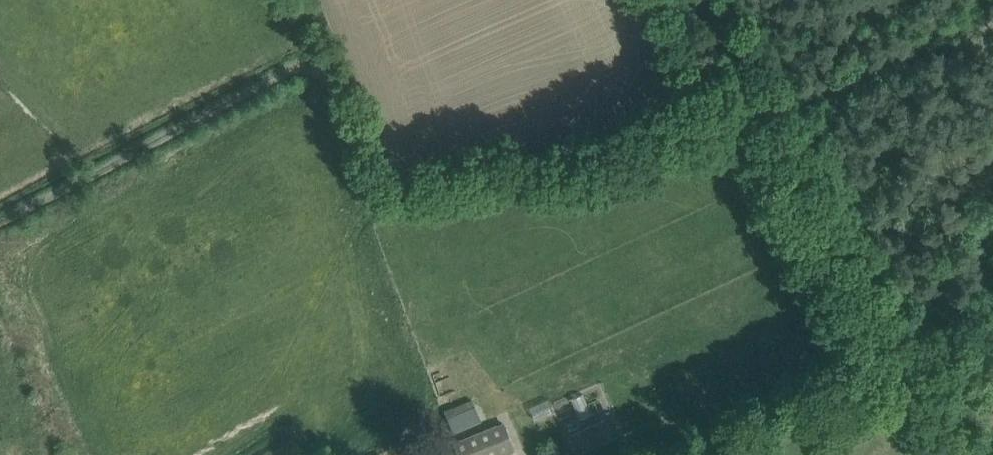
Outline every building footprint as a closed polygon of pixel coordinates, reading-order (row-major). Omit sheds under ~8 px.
[(475,405),(447,417),(454,433),(482,421),(475,405)] [(458,454),(502,454),(515,450),(503,421),(453,441),(458,454)] [(385,454),(387,454),(394,454),(399,444),(391,441),(385,454)]
